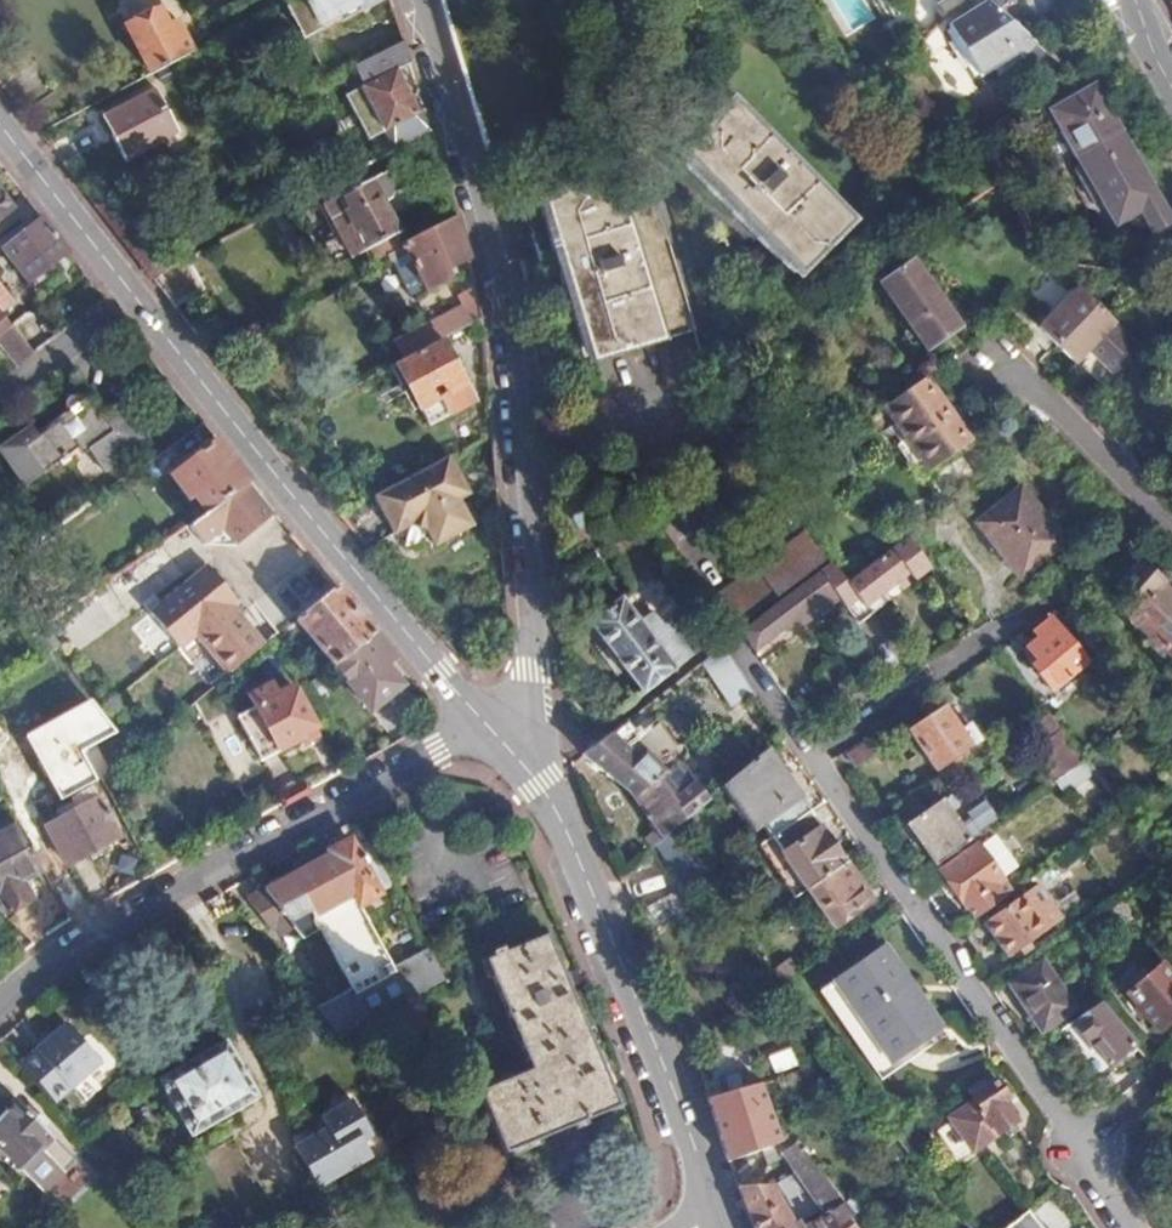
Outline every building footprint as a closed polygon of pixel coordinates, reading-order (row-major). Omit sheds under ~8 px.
[(283,4),(302,38),(338,20),(335,12),(358,0),(290,0),(283,4)] [(983,2),(983,3),(994,13),(1005,0),(984,0),(983,2)] [(1028,45),(1030,48),(1032,49),(1049,29),(1017,0),(1005,0),(994,13),(1028,45)] [(994,13),(983,3),(945,26),(976,78),(1014,55),(1016,58),(1028,45),(994,13)] [(157,10),(124,26),(149,75),(168,65),(174,61),(192,52),(175,21),(166,26),(157,10)] [(405,42),(355,68),(364,83),(342,95),(365,140),(383,131),(418,112),(397,72),(411,64),(405,42)] [(1028,45),(1016,58),(1017,60),(1030,48),(1028,45)] [(1111,117),(1094,89),(1050,113),(1115,228),(1140,213),(1152,235),(1171,224),(1120,135),(1124,133),(1126,125),(1122,117),(1114,115),(1111,117)] [(153,92),(100,120),(123,162),(175,135),(153,92)] [(734,96),(677,148),(790,274),(847,222),(734,96)] [(425,108),(418,112),(383,131),(393,151),(431,130),(425,108)] [(371,179),(335,198),(350,225),(337,232),(351,258),(399,231),(382,199),(414,182),(404,163),(371,179)] [(613,175),(543,195),(589,358),(661,337),(613,175)] [(335,198),(323,204),(337,232),(350,225),(335,198)] [(456,214),(403,243),(428,289),(453,277),(449,269),(469,258),(456,214)] [(0,250),(0,254),(26,285),(66,254),(39,219),(0,250)] [(909,259),(877,282),(923,349),(956,326),(909,259)] [(1113,319),(1078,287),(1040,326),(1074,360),(1113,319)] [(465,294),(471,307),(428,329),(426,325),(407,335),(416,353),(441,340),(482,318),(476,288),(465,294)] [(416,353),(395,364),(427,425),(474,401),(441,340),(416,353)] [(914,387),(879,413),(900,441),(891,447),(916,482),(929,472),(969,443),(922,381),(914,387)] [(63,413),(31,435),(26,427),(0,444),(0,453),(14,473),(31,463),(41,475),(77,449),(88,450),(103,471),(148,440),(120,402),(101,414),(87,396),(78,401),(76,398),(73,396),(69,396),(65,397),(61,400),(60,404),(60,409),(63,413)] [(219,442),(203,422),(169,446),(184,466),(219,442)] [(184,466),(170,475),(189,500),(193,498),(205,514),(252,483),(219,442),(184,466)] [(457,478),(446,456),(371,496),(391,534),(407,525),(423,530),(432,546),(469,526),(455,499),(447,483),(457,478)] [(31,463),(14,473),(23,486),(41,475),(31,463)] [(457,478),(447,483),(455,499),(466,494),(457,478)] [(252,483),(205,514),(190,524),(204,545),(267,502),(252,483)] [(1020,487),(974,521),(1016,575),(1061,540),(1020,487)] [(827,557),(806,527),(712,592),(730,621),(732,624),(827,557)] [(842,580),(830,562),(820,570),(831,587),(833,590),(844,606),(854,623),(869,613),(861,603),(905,571),(912,582),(929,570),(903,536),(842,580)] [(194,634),(227,673),(262,644),(238,614),(233,617),(226,608),(230,605),(235,600),(206,565),(148,613),(177,648),(194,634)] [(1128,619),(1146,636),(1135,650),(1152,663),(1164,651),(1169,655),(1171,651),(1171,596),(1141,569),(1124,589),(1141,604),(1128,619)] [(831,587),(820,570),(737,630),(751,650),(797,616),(801,621),(811,614),(807,609),(833,590),(831,587)] [(334,585),(292,619),(332,667),(373,633),(334,585)] [(632,594),(622,601),(650,637),(660,628),(632,594)] [(622,601),(591,625),(642,693),(690,653),(670,628),(662,627),(660,628),(650,637),(622,601)] [(1075,605),(1075,604),(1063,614),(1062,616),(1093,653),(1107,641),(1076,604),(1075,605)] [(230,605),(226,608),(233,617),(238,614),(230,605)] [(1036,641),(1025,649),(1041,669),(1034,675),(1049,691),(1084,662),(1049,619),(1031,633),(1036,641)] [(373,633),(332,667),(369,713),(402,687),(379,659),(388,652),(373,633)] [(722,647),(700,663),(730,703),(750,689),(722,647)] [(290,687),(235,716),(259,760),(299,738),(298,734),(312,726),(290,687)] [(944,707),(909,730),(938,770),(982,740),(972,723),(961,730),(944,707)] [(1034,722),(1050,742),(1045,747),(1064,772),(1084,757),(1047,713),(1034,722)] [(624,720),(580,753),(627,791),(661,836),(668,830),(703,801),(690,783),(668,801),(652,780),(649,781),(632,756),(661,734),(652,722),(644,725),(637,722),(629,727),(624,720)] [(864,742),(844,754),(852,769),(873,757),(864,742)] [(765,750),(722,786),(751,827),(760,823),(768,835),(805,810),(765,750)] [(1084,757),(1064,772),(1051,781),(1060,792),(1093,768),(1084,757)] [(951,793),(940,801),(968,838),(995,818),(980,799),(964,811),(951,793)] [(99,799),(47,827),(68,866),(121,838),(99,799)] [(939,802),(905,827),(932,866),(967,841),(939,802)] [(805,810),(768,835),(804,888),(841,863),(805,810)] [(0,835),(0,898),(9,915),(33,901),(24,882),(43,871),(17,825),(0,835)] [(267,931),(285,922),(297,942),(314,932),(350,992),(313,1011),(335,1039),(353,1029),(441,982),(424,952),(391,969),(358,909),(379,896),(376,893),(388,886),(363,840),(350,847),(348,843),(245,902),(267,931)] [(976,846),(938,874),(971,921),(990,907),(1009,893),(976,846)] [(868,901),(841,863),(804,888),(831,926),(868,901)] [(1062,919),(1037,886),(983,924),(1007,958),(1062,919)] [(1120,899),(1108,907),(1106,920),(1104,937),(1131,917),(1120,899)] [(1106,920),(1108,907),(1089,921),(1094,928),(1106,920)] [(543,935),(482,960),(526,1071),(476,1092),(500,1153),(614,1108),(543,935)] [(881,943),(831,980),(888,1061),(940,1025),(881,943)] [(1035,965),(1009,984),(1041,1030),(1067,1012),(1061,1003),(1053,1007),(1035,978),(1041,974),(1035,965)] [(1141,981),(1126,995),(1158,1031),(1171,1019),(1171,975),(1162,965),(1148,976),(1142,969),(1135,974),(1141,981)] [(1096,1001),(1057,1029),(1100,1079),(1137,1049),(1096,1001)] [(62,1023),(17,1063),(53,1104),(99,1064),(62,1023)] [(223,1043),(155,1084),(188,1141),(257,1100),(223,1043)] [(964,1089),(970,1101),(950,1116),(974,1149),(1012,1122),(1000,1102),(1004,1099),(987,1073),(964,1089)] [(757,1082),(706,1099),(724,1161),(778,1142),(757,1082)] [(377,1135),(355,1098),(324,1116),(331,1127),(323,1132),(298,1146),(315,1174),(323,1188),(377,1156),(368,1141),(377,1135)] [(0,1120),(0,1151),(19,1172),(51,1143),(17,1105),(0,1120)] [(331,1127),(324,1116),(317,1121),(323,1132),(331,1127)] [(785,1157),(793,1175),(822,1216),(844,1204),(801,1149),(785,1157)] [(734,1186),(752,1227),(794,1227),(768,1185),(734,1186)] [(846,1220),(852,1215),(844,1204),(822,1216),(802,1227),(853,1227),(846,1220)]
